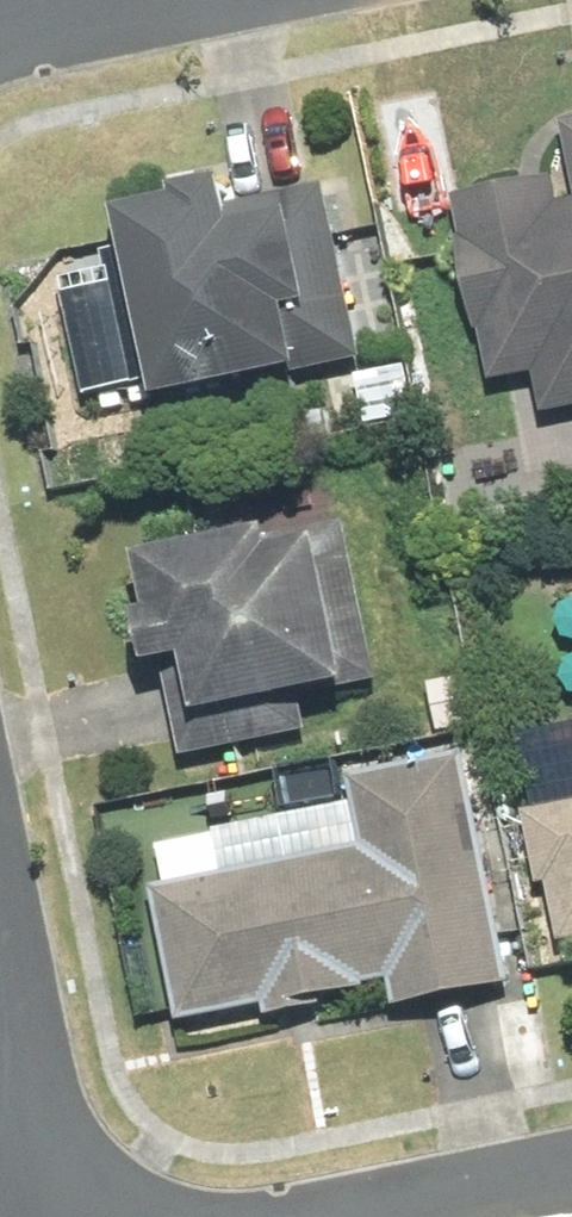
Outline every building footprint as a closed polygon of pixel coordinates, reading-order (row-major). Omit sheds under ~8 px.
[(558,122),(571,190),(571,119),(558,122)] [(449,194),(488,380),(531,371),(540,413),(571,406),(571,198),(556,202),(550,173),(449,194)] [(166,194),(107,206),(145,396),(288,367),(289,373),(358,359),(322,184),(220,204),(214,176),(164,186),(166,194)] [(353,368),(355,380),(363,426),(416,417),(406,360),(353,368)] [(259,524),(127,550),(138,606),(128,609),(139,663),(158,659),(178,756),(304,731),(297,696),(375,681),(342,520),(261,536),(259,524)] [(162,883),(148,885),(175,1021),(261,1004),(263,1016),(320,1005),(318,996),(363,987),(362,984),(386,979),(391,1006),(507,984),(462,752),(345,774),(359,845),(219,872),(212,834),(154,845),(162,883)] [(521,811),(536,884),(544,883),(556,942),(571,939),(571,801),(521,811)]
